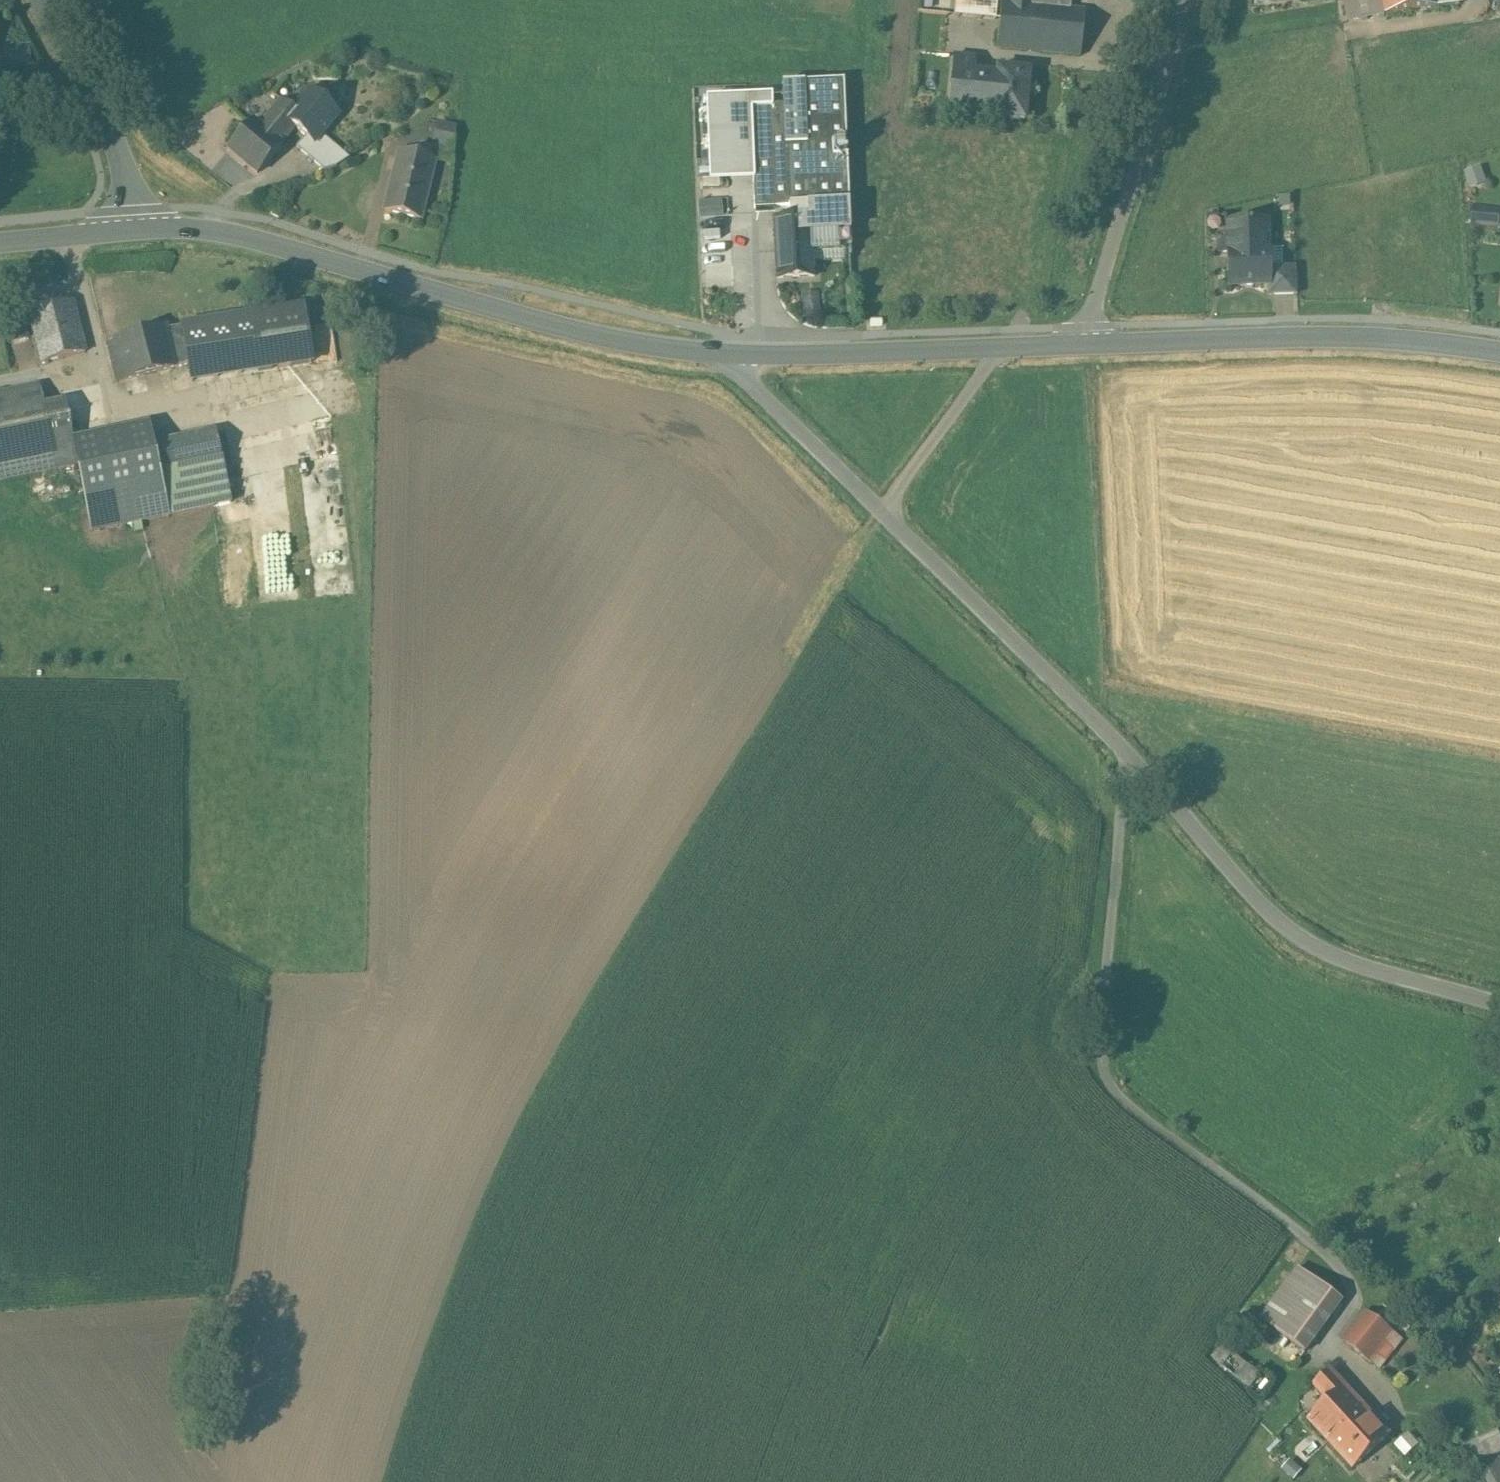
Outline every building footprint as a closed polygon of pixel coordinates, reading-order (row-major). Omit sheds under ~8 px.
[(954,16),(982,19),(983,2),(983,0),(955,0),(954,16)] [(1010,5),(1069,11),(1070,0),(1011,0),(1010,5)] [(1350,22),(1385,16),(1383,0),(1346,0),(1350,22)] [(1385,16),(1440,7),(1439,0),(1383,0),(1385,16)] [(983,2),(982,19),(996,20),(997,3),(983,2)] [(1010,5),(1001,4),(997,48),(1080,56),(1084,12),(1069,11),(1010,5)] [(996,76),(973,74),(974,59),(973,59),(955,57),(956,57),(954,57),(949,108),(950,108),(992,112),(992,113),(993,113),(994,113),(997,76),(996,76)] [(1028,80),(1010,78),(1011,71),(997,70),(997,76),(994,113),(993,113),(992,119),(1024,122),(1028,80)] [(1029,73),(1011,71),(1010,78),(1028,80),(1029,73)] [(843,82),(783,85),(784,108),(786,108),(787,134),(785,134),(785,150),(846,147),(843,82)] [(763,87),(725,88),(726,110),(750,110),(750,109),(764,108),(763,87)] [(339,116),(310,91),(293,111),(302,119),(303,119),(295,128),(306,137),(313,128),(322,136),(339,116)] [(281,101),(259,127),(281,146),(295,128),(302,119),(293,111),(281,101)] [(764,108),(750,109),(750,110),(754,210),(788,209),(785,150),(785,134),(787,134),(786,108),(784,108),(764,108)] [(720,115),(707,115),(708,135),(721,134),(720,115)] [(253,122),(229,150),(258,174),(281,146),(259,127),(253,122)] [(456,130),(440,126),(435,145),(454,150),(456,130)] [(322,136),(313,128),(306,137),(297,148),(324,171),(337,167),(349,159),(322,136)] [(454,150),(435,145),(434,150),(438,150),(436,160),(454,164),(454,150)] [(434,150),(420,146),(417,158),(434,163),(438,150),(434,150)] [(846,147),(785,150),(788,209),(788,219),(812,218),(813,234),(849,232),(846,147)] [(417,158),(398,154),(384,211),(420,220),(434,163),(417,158)] [(1483,165),(1467,170),(1472,187),(1488,182),(1483,165)] [(723,175),(699,176),(700,195),(724,194),(723,175)] [(701,219),(725,217),(724,198),(699,201),(701,219)] [(1499,224),(1499,209),(1474,208),(1474,224),(1499,224)] [(1226,217),(1204,218),(1205,242),(1219,242),(1227,241),(1226,228),(1227,228),(1227,224),(1226,217)] [(788,219),(777,219),(779,279),(814,277),(813,251),(813,234),(812,218),(788,219)] [(1267,223),(1227,224),(1227,228),(1226,228),(1227,241),(1219,242),(1220,253),(1227,253),(1228,287),(1269,286),(1269,270),(1268,250),(1267,250),(1267,223)] [(849,232),(813,234),(813,251),(850,250),(849,232)] [(1296,269),(1269,270),(1269,286),(1269,296),(1297,295),(1296,269)] [(805,295),(807,313),(820,311),(818,293),(805,295)] [(73,301),(30,311),(43,362),(86,352),(73,301)] [(304,307),(256,314),(264,370),(312,362),(304,307)] [(256,314),(183,326),(189,365),(192,381),(264,370),(256,314)] [(167,329),(176,367),(176,368),(189,365),(183,326),(167,329)] [(176,367),(167,329),(108,345),(117,382),(176,367)] [(0,394),(0,470),(76,454),(74,441),(66,402),(43,407),(39,386),(0,394)] [(76,454),(93,531),(231,502),(222,463),(216,431),(153,445),(149,425),(110,433),(74,441),(76,454)] [(1299,1269),(1262,1321),(1307,1353),(1343,1301),(1344,1300),(1331,1291),(1299,1269)] [(1397,1332),(1367,1311),(1345,1341),(1374,1362),(1379,1354),(1388,1360),(1396,1349),(1389,1343),(1397,1332)] [(1392,1433),(1336,1374),(1322,1388),(1334,1401),(1313,1421),(1357,1467),(1392,1433)] [(1478,1439),(1478,1440),(1479,1440),(1488,1458),(1489,1458),(1496,1453),(1497,1454),(1497,1455),(1499,1453),(1499,1436),(1498,1431),(1498,1430),(1478,1439)] [(1397,1442),(1405,1455),(1421,1445),(1413,1432),(1397,1442)] [(1488,1458),(1479,1463),(1488,1481),(1499,1481),(1499,1460),(1497,1455),(1497,1454),(1496,1453),(1489,1458),(1488,1458)]
